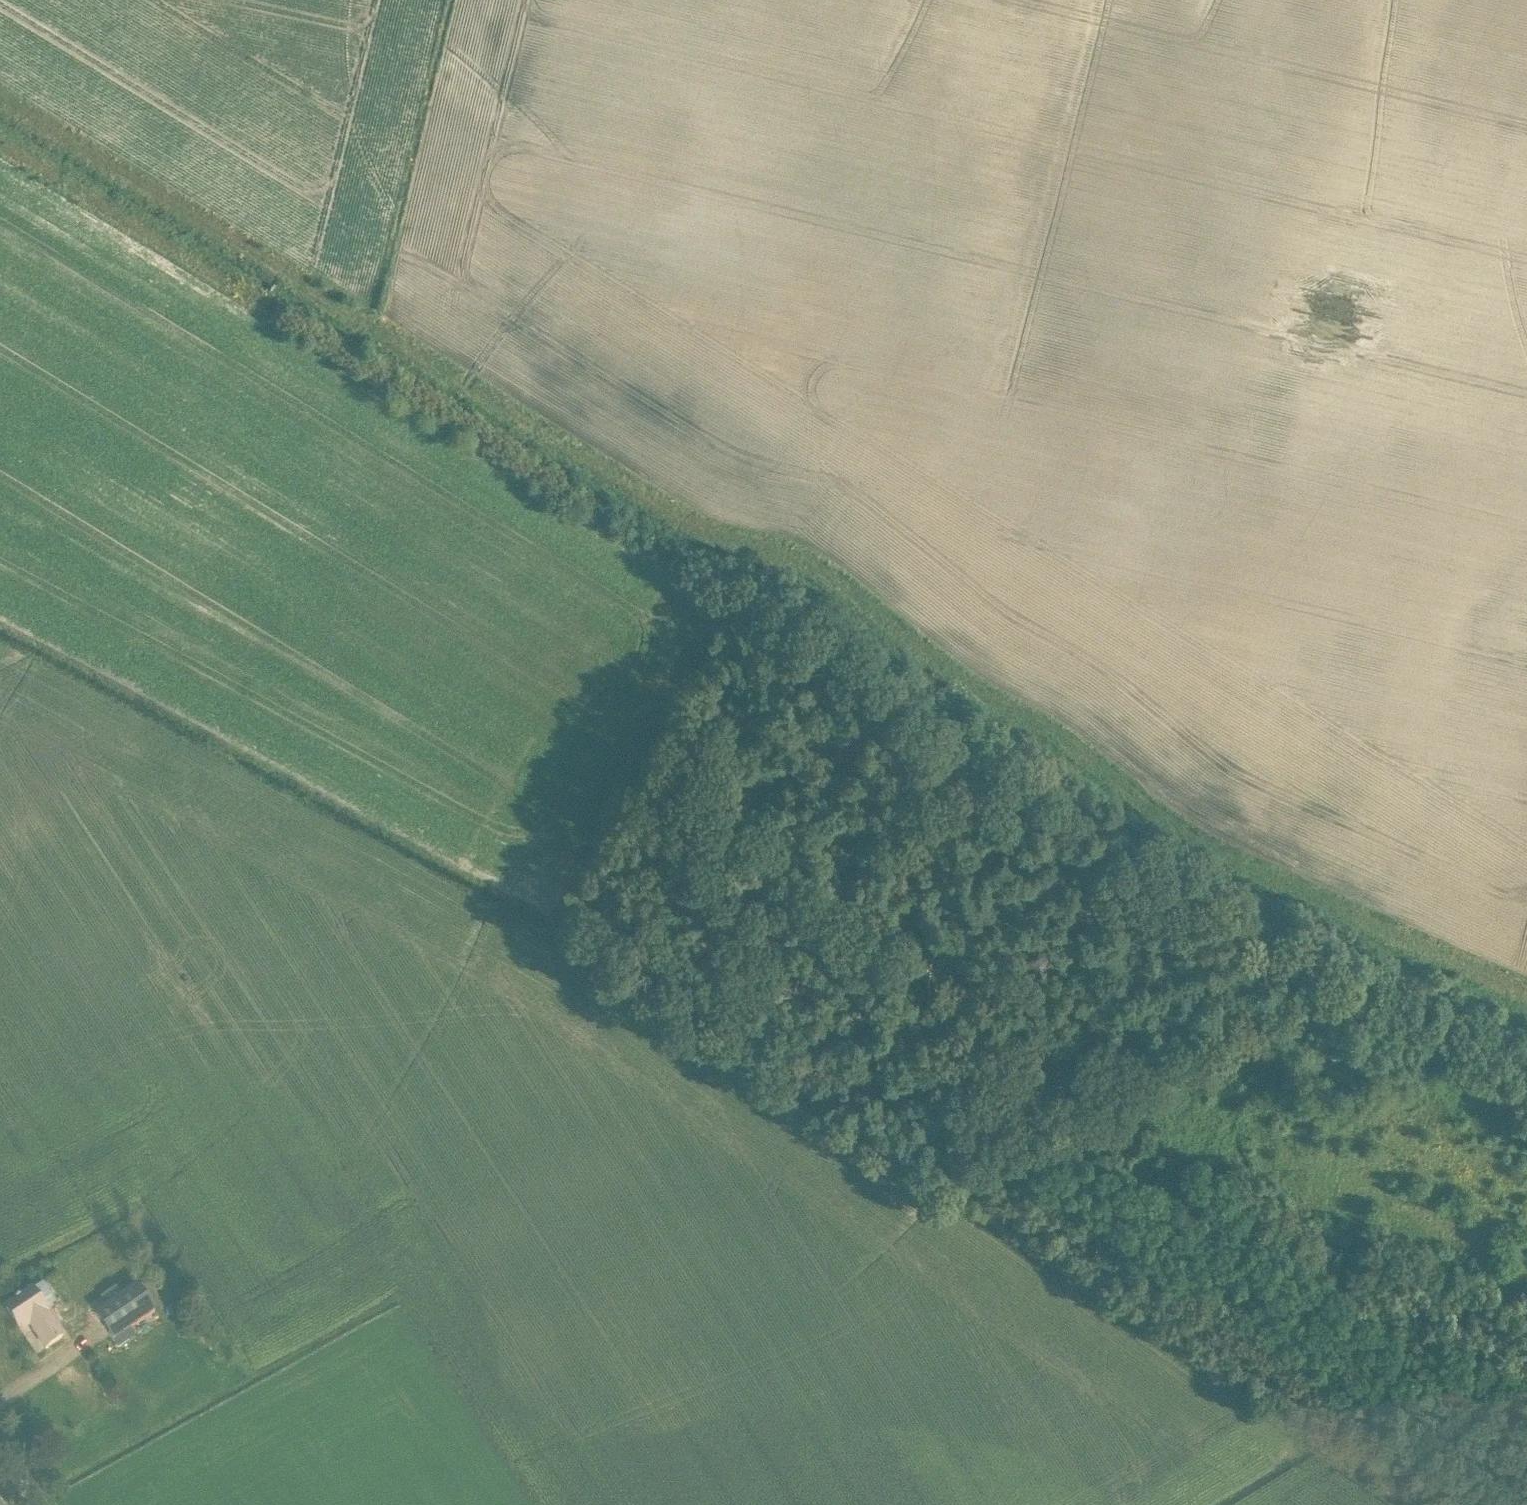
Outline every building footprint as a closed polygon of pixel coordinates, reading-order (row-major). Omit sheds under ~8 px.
[(19,1298),(18,1297),(14,1300),(15,1301),(5,1308),(20,1332),(30,1325),(45,1349),(62,1337),(46,1312),(56,1306),(42,1285),(32,1291),(31,1290),(19,1298)] [(95,1315),(113,1341),(118,1350),(135,1338),(130,1330),(154,1314),(136,1287),(95,1315)]
